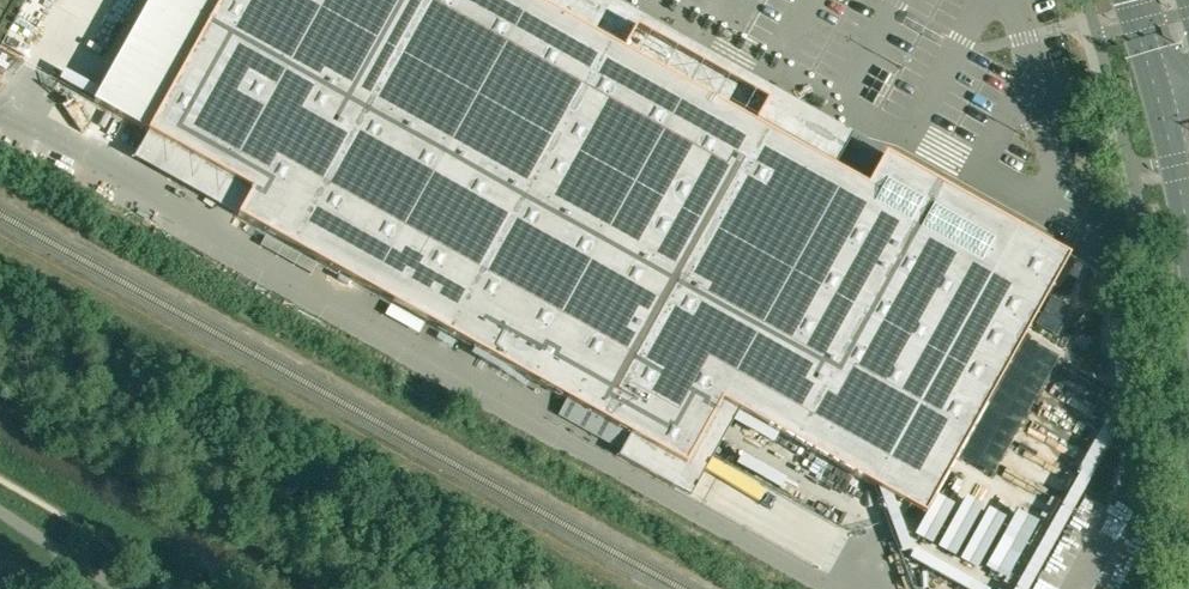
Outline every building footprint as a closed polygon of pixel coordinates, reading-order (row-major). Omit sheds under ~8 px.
[(221,174),(252,191),(237,217),(630,436),(618,457),(675,488),(722,403),(738,412),(874,488),(1018,229),(884,155),(867,187),(755,124),(757,120),(766,103),(581,0),(565,0),(557,15),(544,7),(531,0),(318,0),(221,174)]
